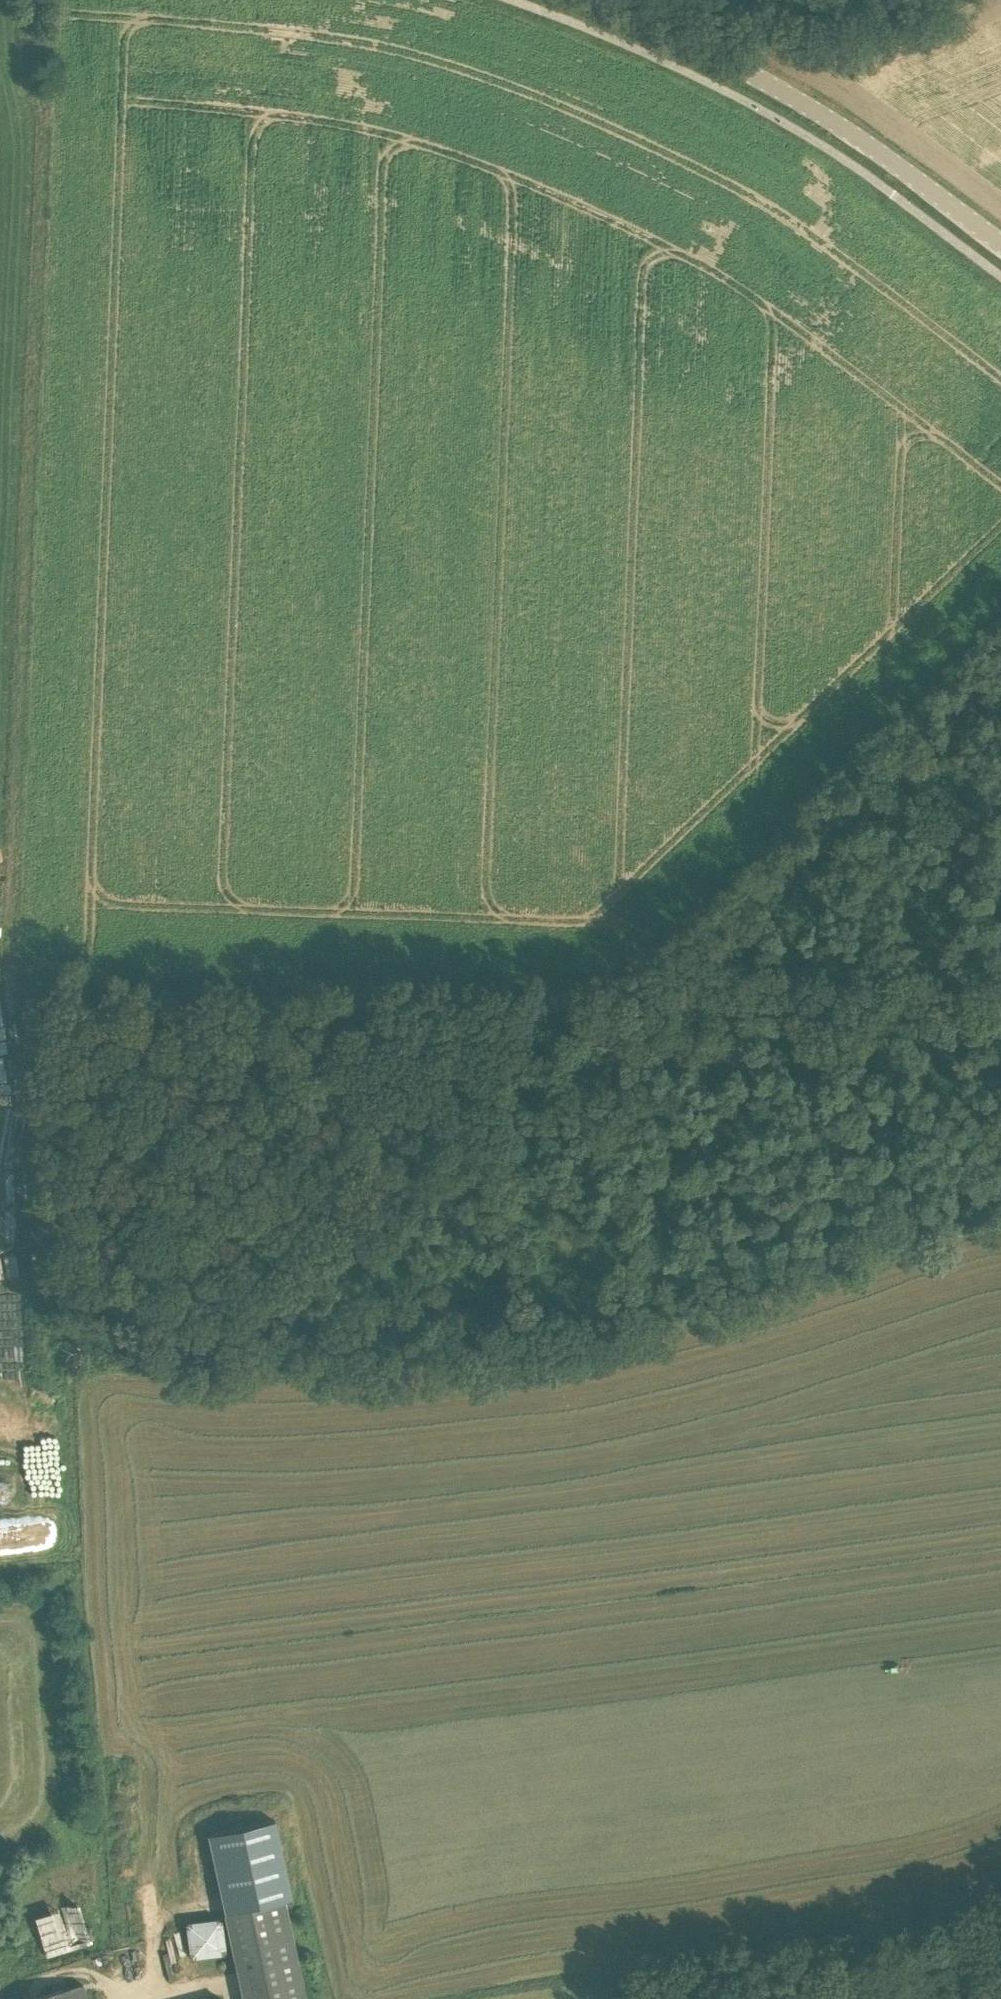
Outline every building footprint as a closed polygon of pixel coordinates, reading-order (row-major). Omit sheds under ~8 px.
[(274,1822),(207,1835),(225,1913),(286,1901),(292,1900),(274,1822)] [(48,1957),(93,1940),(77,1899),(33,1916),(48,1957)] [(225,1913),(245,1998),(307,1998),(286,1901),(225,1913)] [(187,1954),(222,1952),(220,1917),(185,1919),(187,1954)] [(26,1998),(88,1998),(84,1984),(26,1998)]
